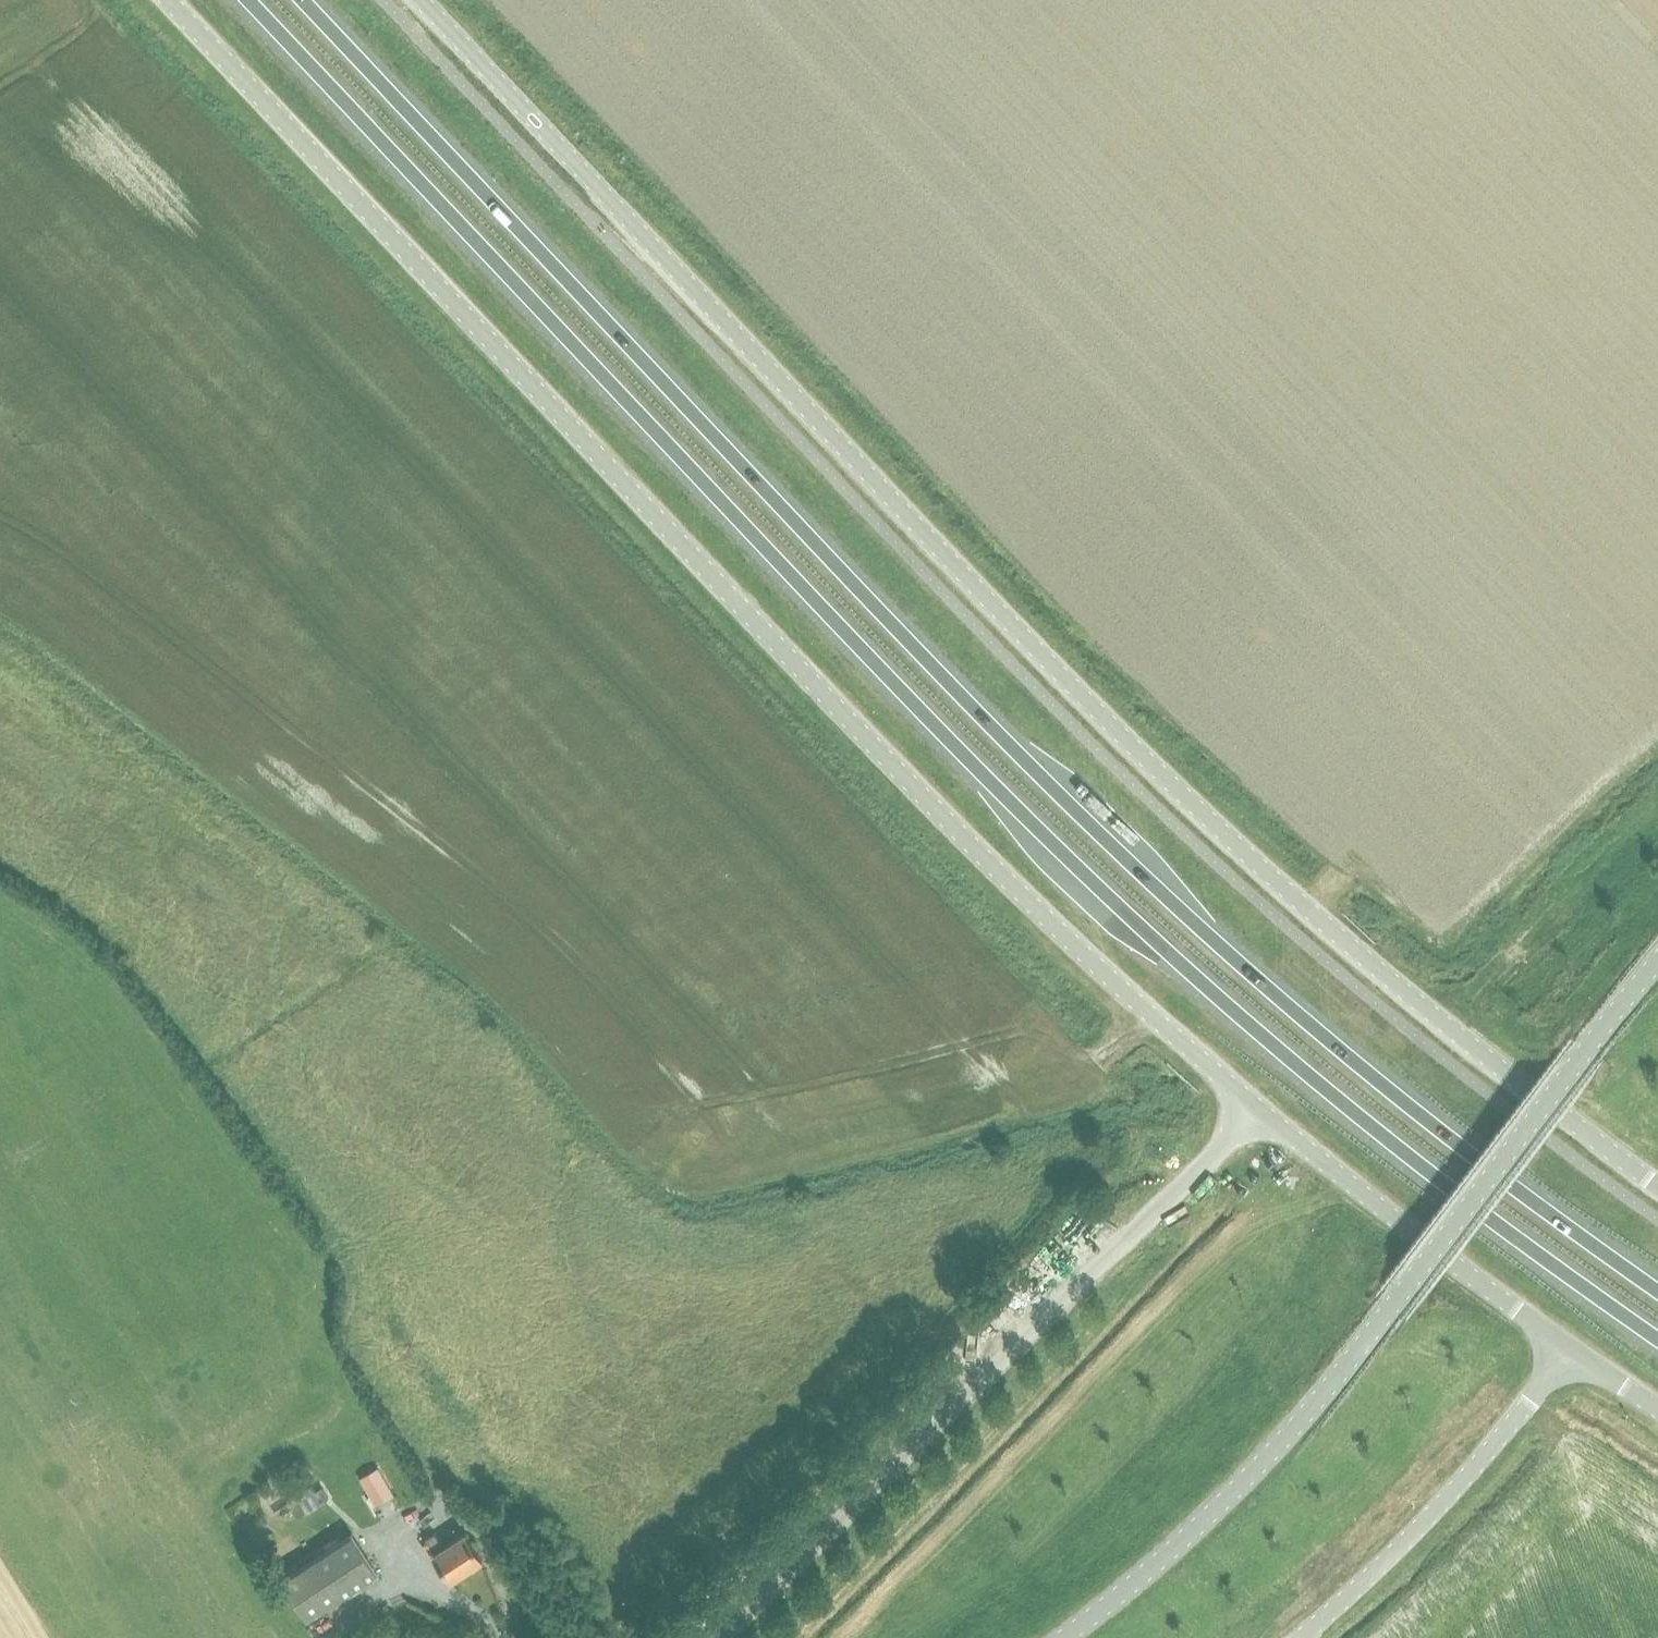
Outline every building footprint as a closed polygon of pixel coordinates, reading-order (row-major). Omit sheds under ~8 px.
[(359,1477),(375,1504),(393,1494),(377,1466),(359,1477)] [(312,1485),(288,1501),(298,1515),(329,1494),(322,1485),(315,1490),(312,1485)] [(376,1572),(351,1533),(282,1579),(308,1617),(376,1572)] [(448,1581),(480,1561),(462,1534),(442,1547),(434,1536),(425,1542),(433,1553),(431,1554),(448,1581)]
